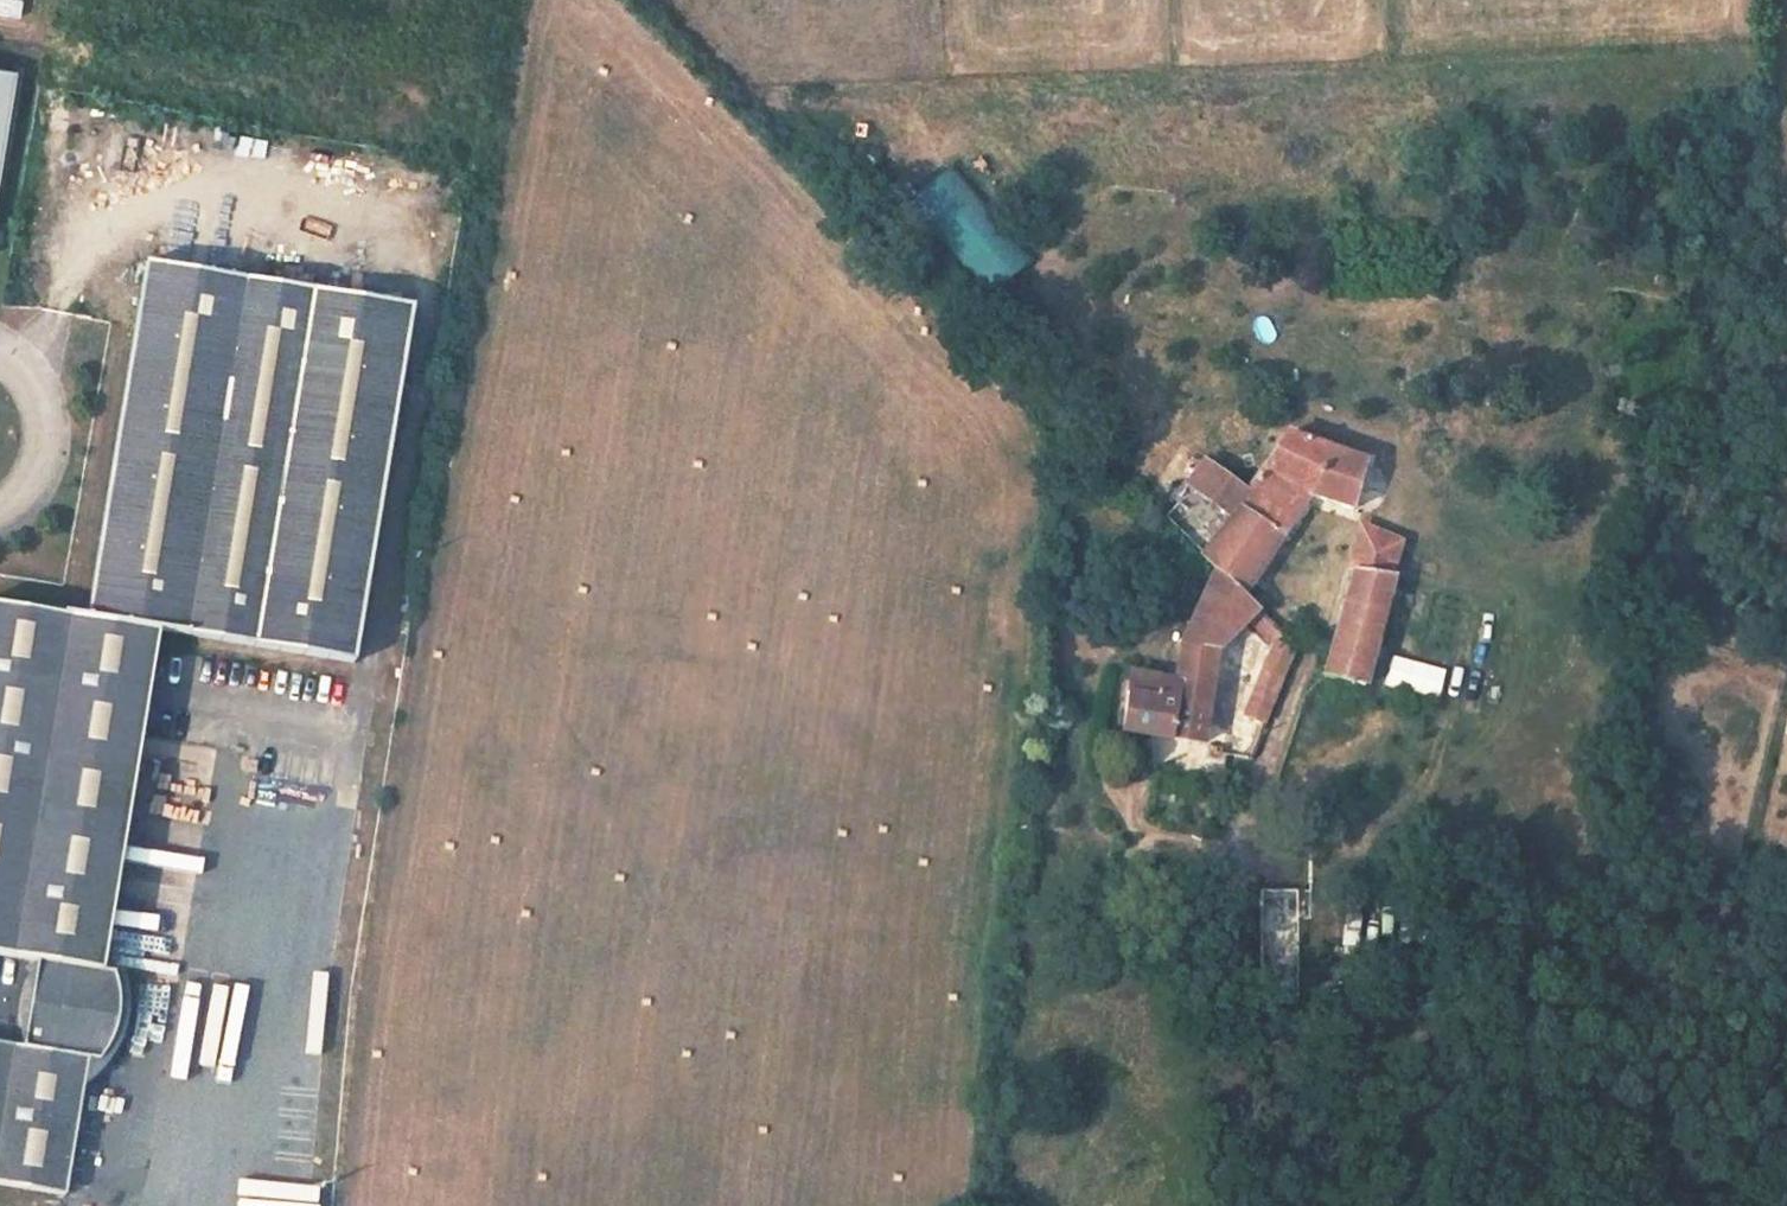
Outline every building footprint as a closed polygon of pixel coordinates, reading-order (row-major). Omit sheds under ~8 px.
[(16,79),(0,76),(0,172),(16,79)] [(942,168),(904,203),(987,292),(1025,257),(942,168)] [(349,671),(409,314),(142,273),(80,629),(349,671)] [(1338,513),(1354,469),(1280,442),(1238,499),(1278,525),(1295,500),(1338,513)] [(1232,599),(1278,525),(1238,499),(1197,470),(1177,496),(1180,498),(1219,530),(1194,565),(1209,579),(1231,601),(1232,599)] [(1219,530),(1180,498),(1155,528),(1194,565),(1219,530)] [(1391,554),(1356,540),(1347,579),(1385,585),(1391,554)] [(1292,648),(1241,608),(1232,599),(1231,601),(1209,579),(1173,658),(1170,685),(1125,681),(1115,736),(1197,748),(1206,664),(1242,629),(1268,652),(1239,724),(1257,730),(1292,648)] [(1372,636),(1385,585),(1347,579),(1319,683),(1359,692),(1372,636)] [(152,644),(349,675),(349,671),(80,629),(0,616),(0,970),(30,975),(17,1064),(0,1062),(0,1196),(58,1205),(79,1077),(90,1079),(98,1070),(104,1052),(109,1036),(109,1020),(108,997),(105,991),(95,989),(152,644)] [(1434,702),(1443,670),(1389,656),(1381,687),(1434,702)] [(1339,948),(1353,949),(1355,922),(1341,921),(1339,948)]
